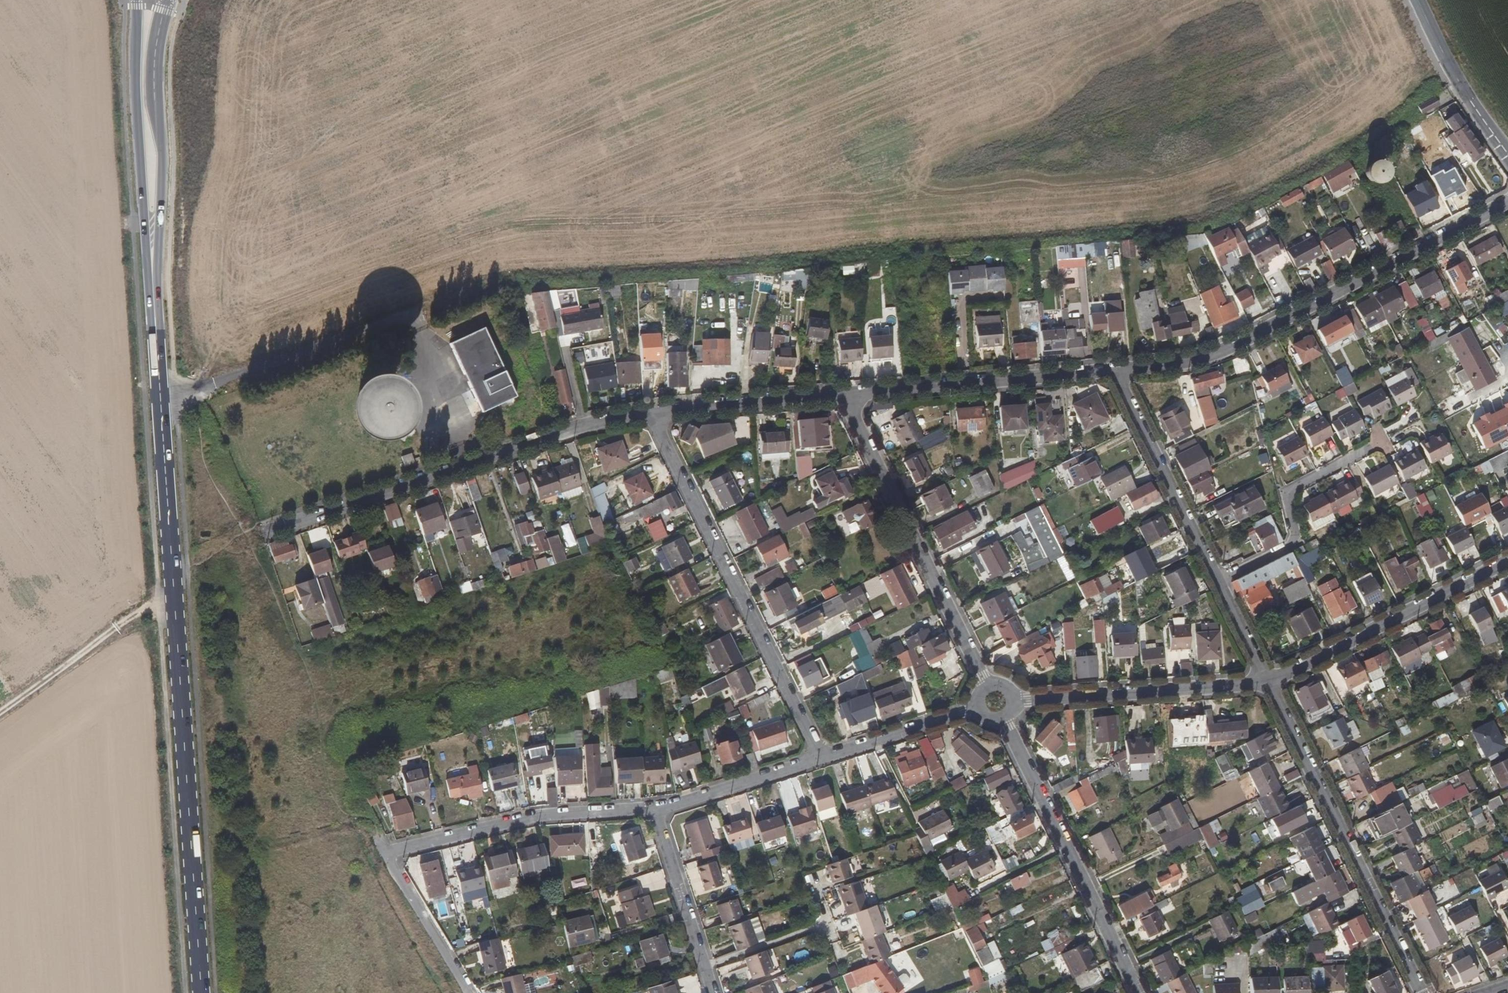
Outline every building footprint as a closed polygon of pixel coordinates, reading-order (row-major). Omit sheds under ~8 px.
[(1416,109),(1422,117),(1438,105),(1433,97),(1416,109)] [(1465,154),(1472,164),(1485,155),(1455,113),(1445,121),(1453,133),(1447,137),(1453,146),(1455,145),(1463,156),(1465,154)] [(1442,127),(1436,117),(1433,114),(1404,130),(1409,138),(1416,135),(1417,136),(1431,129),(1434,133),(1435,132),(1442,127)] [(1417,136),(1416,135),(1409,138),(1415,149),(1438,137),(1435,132),(1434,133),(1431,129),(1417,136)] [(1388,143),(1392,150),(1399,146),(1395,138),(1388,143)] [(1345,177),(1351,173),(1347,164),(1323,177),(1332,193),(1349,184),(1345,177)] [(1379,167),(1375,166),(1371,166),(1367,169),(1366,173),(1366,177),(1367,180),(1372,182),(1376,182),(1379,181),(1382,177),(1382,171),(1379,167)] [(1312,189),(1323,183),(1320,177),(1308,184),(1312,189)] [(1447,179),(1435,186),(1437,189),(1442,198),(1453,193),(1454,192),(1447,179)] [(1283,208),(1303,197),(1298,188),(1279,199),(1283,208)] [(1437,189),(1431,192),(1434,199),(1438,206),(1444,203),(1442,198),(1437,189)] [(1444,203),(1452,217),(1462,212),(1453,193),(1442,198),(1444,203)] [(1418,219),(1438,207),(1438,206),(1434,199),(1420,207),(1417,200),(1410,204),(1418,219)] [(1395,236),(1403,231),(1398,221),(1390,226),(1395,236)] [(1326,229),(1323,222),(1312,228),(1315,235),(1326,229)] [(1321,241),(1332,261),(1354,249),(1343,229),(1321,241)] [(1215,234),(1210,237),(1209,234),(1202,235),(1206,242),(1219,267),(1226,263),(1221,254),(1235,247),(1241,258),(1249,254),(1245,245),(1236,230),(1229,233),(1227,230),(1216,236),(1215,234)] [(1384,253),(1394,247),(1384,230),(1374,235),(1384,253)] [(1281,256),(1279,252),(1271,237),(1269,233),(1245,245),(1249,254),(1257,270),(1281,256)] [(1279,252),(1284,250),(1276,234),(1271,237),(1279,252)] [(1206,242),(1202,235),(1176,237),(1179,244),(1206,242)] [(1295,269),(1321,255),(1311,237),(1286,251),(1295,269)] [(1502,252),(1494,237),(1467,251),(1475,266),(1502,252)] [(1122,259),(1135,258),(1134,240),(1121,241),(1122,259)] [(1057,261),(1084,259),(1083,245),(1056,247),(1057,261)] [(1320,265),(1329,281),(1338,277),(1329,261),(1320,265)] [(1453,286),(1471,277),(1463,261),(1445,271),(1453,286)] [(993,291),(1003,290),(1002,269),(985,270),(985,266),(974,267),(976,290),(992,288),(993,291)] [(961,291),(976,290),(974,267),(965,268),(966,272),(948,273),(949,295),(961,294),(961,291)] [(793,290),(806,291),(809,269),(783,271),(781,281),(793,280),(793,290)] [(1412,282),(1422,299),(1441,290),(1432,272),(1412,282)] [(726,284),(753,281),(754,274),(725,277),(726,284)] [(1301,283),(1307,293),(1315,289),(1309,278),(1301,283)] [(682,290),(697,291),(698,279),(667,282),(669,290),(669,298),(682,298),(682,290)] [(1409,308),(1416,304),(1403,281),(1397,285),(1409,308)] [(607,298),(621,296),(620,286),(606,288),(607,296),(607,298)] [(1225,305),(1216,286),(1198,295),(1209,323),(1218,319),(1220,324),(1237,316),(1231,302),(1225,305)] [(1403,309),(1392,288),(1379,294),(1374,297),(1374,298),(1385,319),(1387,323),(1396,319),(1393,314),(1403,309)] [(1149,320),(1157,318),(1156,311),(1151,290),(1139,293),(1140,299),(1134,301),(1141,330),(1150,328),(1149,320)] [(1254,305),(1246,290),(1234,296),(1242,311),(1254,305)] [(1493,299),(1497,307),(1507,301),(1507,291),(1493,299)] [(540,332),(554,328),(546,293),(531,294),(540,332)] [(1491,295),(1484,298),(1486,303),(1490,310),(1497,307),(1493,299),(1491,295)] [(1374,298),(1374,297),(1369,300),(1355,306),(1367,329),(1385,319),(1374,298)] [(557,311),(555,300),(549,301),(552,312),(557,311)] [(1021,323),(1038,322),(1036,301),(1019,303),(1021,323)] [(1104,313),(1089,314),(1091,335),(1098,335),(1098,331),(1105,331),(1106,333),(1123,332),(1121,313),(1120,313),(1119,301),(1103,303),(1104,313)] [(1462,316),(1466,323),(1482,314),(1490,310),(1486,303),(1462,316)] [(1187,322),(1182,306),(1166,309),(1163,310),(1165,326),(1159,327),(1157,318),(1149,320),(1150,328),(1154,342),(1199,331),(1196,320),(1187,322)] [(603,329),(599,309),(577,313),(581,333),(603,329)] [(1358,324),(1351,310),(1342,314),(1343,316),(1350,329),(1358,324)] [(557,337),(581,333),(577,313),(561,316),(559,311),(557,311),(552,312),(557,337)] [(1351,332),(1350,329),(1343,316),(1318,330),(1327,345),(1351,332)] [(806,337),(827,340),(829,322),(809,318),(806,337)] [(1423,345),(1426,344),(1434,339),(1423,318),(1417,321),(1423,335),(1419,337),(1423,345)] [(1474,391),(1494,380),(1465,323),(1434,339),(1426,344),(1430,350),(1447,341),(1462,370),(1454,374),(1460,385),(1468,381),(1474,391)] [(978,348),(1004,346),(1001,324),(976,326),(978,348)] [(753,325),(750,344),(749,361),(758,362),(765,362),(767,344),(769,327),(753,325)] [(486,327),(452,343),(484,412),(518,396),(486,327)] [(1210,342),(1216,340),(1211,327),(1205,329),(1210,342)] [(1085,355),(1083,330),(1068,331),(1063,331),(1065,350),(1065,357),(1085,355)] [(1052,331),(1039,332),(1041,352),(1065,350),(1063,331),(1052,331)] [(660,361),(658,335),(639,336),(640,362),(660,361)] [(788,349),(788,338),(773,335),(771,349),(773,349),(773,367),(792,367),(795,349),(788,349)] [(1298,366),(1319,354),(1310,336),(1292,346),(1296,353),(1292,355),(1298,366)] [(870,360),(891,358),(890,337),(869,339),(870,360)] [(840,363),(861,361),(859,340),(837,342),(840,363)] [(732,352),(741,352),(741,343),(732,344),(732,352)] [(1034,358),(1033,344),(1020,345),(1012,345),(1013,360),(1034,358)] [(1398,344),(1393,348),(1398,358),(1404,355),(1398,344)] [(730,366),(729,346),(693,347),(694,365),(730,366)] [(681,347),(667,348),(667,388),(688,387),(687,372),(686,371),(685,352),(682,352),(681,347)] [(1395,366),(1392,361),(1377,369),(1379,375),(1395,366)] [(616,364),(618,385),(642,383),(640,362),(616,364)] [(589,393),(616,388),(611,364),(584,369),(589,393)] [(1288,383),(1289,382),(1280,366),(1260,376),(1272,397),(1290,388),(1288,383)] [(1353,382),(1344,367),(1334,372),(1342,388),(1352,383),(1353,382)] [(553,372),(560,404),(571,402),(564,370),(553,372)] [(1191,379),(1194,391),(1193,391),(1201,431),(1216,424),(1206,388),(1222,383),(1219,372),(1191,379)] [(1404,378),(1386,388),(1396,406),(1414,396),(1404,378)] [(1345,396),(1356,390),(1352,383),(1342,388),(1344,394),(1345,396)] [(1342,388),(1332,392),(1336,399),(1344,394),(1342,388)] [(1315,401),(1308,390),(1304,391),(1307,396),(1310,404),(1313,402),(1315,401)] [(1380,416),(1379,413),(1390,408),(1380,391),(1356,403),(1364,416),(1370,414),(1373,419),(1380,416)] [(375,395),(370,394),(365,395),(359,401),(356,408),(357,416),(358,420),(365,426),(370,427),(375,427),(381,425),(386,421),(389,416),(389,407),(385,400),(380,396),(375,395)] [(1101,397),(1097,399),(1095,394),(1072,406),(1084,431),(1105,421),(1107,427),(1112,424),(1112,419),(1101,397)] [(1064,440),(1060,401),(1044,402),(1035,403),(1037,430),(1042,430),(1043,442),(1064,440)] [(1001,431),(1025,429),(1023,405),(999,407),(1001,431)] [(1179,407),(1158,417),(1174,445),(1193,435),(1179,407)] [(1352,432),(1352,434),(1363,429),(1351,407),(1332,416),(1334,419),(1328,423),(1336,437),(1343,434),(1344,436),(1352,432)] [(957,432),(983,429),(981,408),(955,410),(957,432)] [(897,441),(901,448),(921,438),(908,412),(892,420),(898,432),(901,438),(897,441)] [(829,429),(826,429),(826,418),(798,420),(800,449),(812,448),(812,451),(831,449),(829,429)] [(1323,442),(1322,441),(1331,436),(1322,418),(1301,429),(1312,448),(1323,442)] [(702,455),(735,442),(727,424),(699,427),(697,430),(688,425),(680,440),(691,446),(694,439),(696,439),(702,455)] [(1257,432),(1260,444),(1266,443),(1263,431),(1257,432)] [(789,458),(787,432),(770,433),(770,436),(760,436),(762,460),(789,458)] [(1425,438),(1418,442),(1430,464),(1450,453),(1441,434),(1427,441),(1425,438)] [(1275,448),(1285,465),(1306,454),(1297,437),(1275,448)] [(1487,461),(1505,452),(1507,451),(1507,439),(1483,452),(1487,461)] [(1181,455),(1175,458),(1187,482),(1205,473),(1209,471),(1207,467),(1205,461),(1194,440),(1178,448),(1181,455)] [(597,450),(604,472),(628,464),(620,442),(597,450)] [(1492,472),(1507,464),(1507,460),(1505,452),(1487,461),(1492,472)] [(1086,460),(1083,453),(1078,455),(1081,462),(1086,460)] [(1395,465),(1404,481),(1426,470),(1417,453),(1395,465)] [(914,484),(932,475),(921,454),(904,462),(914,484)] [(401,457),(405,466),(411,464),(407,455),(401,457)] [(1078,455),(1071,459),(1059,465),(1062,470),(1065,468),(1075,488),(1101,475),(1091,457),(1086,460),(1081,462),(1078,455)] [(795,458),(797,481),(810,475),(809,457),(795,458)] [(1026,482),(1036,476),(1034,462),(999,478),(1000,494),(1026,482)] [(580,486),(572,463),(552,469),(552,470),(560,492),(579,486),(580,486)] [(1365,477),(1374,495),(1398,483),(1388,465),(1365,477)] [(1123,467),(1100,479),(1111,501),(1134,489),(1123,467)] [(560,494),(560,492),(552,470),(531,477),(539,501),(560,494)] [(967,478),(978,499),(994,491),(983,470),(967,478)] [(826,504),(843,496),(831,472),(815,480),(826,504)] [(1207,495),(1214,491),(1205,473),(1187,482),(1194,496),(1200,493),(1205,491),(1207,495)] [(520,495),(530,492),(523,474),(513,478),(520,495)] [(623,483),(634,504),(652,495),(641,474),(623,483)] [(708,483),(723,510),(742,500),(731,480),(728,481),(724,474),(708,483)] [(482,500),(473,476),(465,479),(473,503),(482,500)] [(1328,493),(1322,496),(1332,514),(1338,511),(1338,510),(1365,497),(1355,479),(1348,483),(1346,480),(1334,486),(1335,487),(1328,491),(1328,493)] [(773,483),(775,490),(781,488),(779,482),(773,483)] [(606,491),(603,483),(589,490),(599,516),(602,525),(610,522),(600,493),(606,491)] [(1408,483),(1400,487),(1407,502),(1415,497),(1408,483)] [(1133,511),(1157,499),(1150,484),(1131,493),(1133,497),(1128,500),(1133,511)] [(930,516),(952,505),(943,485),(920,496),(930,516)] [(581,492),(579,486),(560,492),(560,494),(562,500),(580,495),(581,492)] [(1212,507),(1223,528),(1263,509),(1251,487),(1212,507)] [(670,511),(679,506),(673,492),(622,516),(626,524),(642,516),(667,504),(668,507),(670,511)] [(1312,521),(1315,527),(1334,517),(1332,514),(1322,496),(1321,494),(1314,498),(1315,500),(1302,506),(1310,521),(1312,521)] [(1416,507),(1422,519),(1433,515),(1423,494),(1416,497),(1420,505),(1416,507)] [(1464,527),(1483,516),(1489,514),(1479,494),(1454,507),(1464,527)] [(862,530),(876,522),(878,519),(875,512),(872,511),(867,501),(842,514),(846,522),(852,519),(854,521),(857,522),(862,530)] [(401,518),(395,502),(382,506),(388,523),(401,518)] [(642,516),(643,519),(668,507),(667,504),(642,516)] [(748,543),(768,532),(753,504),(737,512),(744,525),(740,527),(748,543)] [(445,529),(436,505),(416,511),(423,536),(445,529)] [(1058,546),(1050,532),(1038,507),(1025,514),(1044,553),(1058,546)] [(1097,535),(1124,521),(1117,507),(1090,521),(1097,535)] [(1498,532),(1507,527),(1507,507),(1490,516),(1498,532)] [(800,515),(804,523),(816,517),(812,509),(800,515)] [(1445,524),(1452,523),(1449,509),(1442,511),(1445,524)] [(461,514),(463,519),(449,523),(458,550),(465,548),(464,544),(484,537),(480,527),(478,527),(474,514),(472,514),(471,511),(461,514)] [(960,535),(976,527),(967,511),(931,529),(942,549),(962,539),(960,535)] [(1156,513),(1139,522),(1141,526),(1159,518),(1156,513)] [(584,537),(587,546),(607,540),(602,525),(599,516),(589,520),(593,534),(584,537)] [(1466,530),(1485,520),(1483,516),(1464,527),(1465,529),(1466,530)] [(1141,526),(1137,529),(1146,546),(1169,535),(1160,517),(1159,518),(1141,526)] [(1251,525),(1250,525),(1242,529),(1246,537),(1254,533),(1263,552),(1276,545),(1281,543),(1268,517),(1263,519),(1251,525)] [(391,530),(403,526),(401,518),(388,523),(391,530)] [(527,525),(525,518),(512,523),(516,534),(520,545),(524,544),(528,555),(530,556),(549,551),(542,531),(534,534),(530,524),(527,525)] [(806,524),(809,529),(820,523),(817,518),(806,524)] [(1378,524),(1375,518),(1358,527),(1361,533),(1378,524)] [(653,542),(665,536),(659,520),(647,526),(653,542)] [(1341,536),(1344,541),(1361,533),(1358,527),(1344,535),(1341,536)] [(1445,539),(1454,555),(1473,545),(1466,530),(1465,529),(1445,539)] [(359,551),(365,548),(360,531),(350,534),(351,537),(347,538),(334,543),(339,560),(360,553),(359,551)] [(557,536),(546,539),(554,565),(566,561),(557,536)] [(769,566),(787,558),(776,536),(755,547),(764,565),(768,563),(769,566)] [(1418,544),(1422,553),(1420,554),(1428,570),(1448,560),(1443,553),(1446,552),(1442,546),(1440,547),(1435,537),(1418,544)] [(671,568),(692,558),(682,538),(661,548),(671,568)] [(287,546),(286,539),(268,544),(275,564),(284,560),(291,558),(292,562),(298,560),(297,556),(295,556),(291,545),(287,546)] [(989,579),(1007,570),(995,544),(976,553),(989,579)] [(1413,547),(1417,556),(1420,554),(1422,553),(1418,544),(1413,547)] [(395,567),(388,546),(381,548),(372,551),(368,553),(374,573),(395,567)] [(1063,556),(1058,546),(1044,553),(1050,563),(1056,560),(1063,556)] [(508,560),(504,549),(497,551),(501,563),(508,560)] [(332,570),(325,550),(318,552),(315,553),(314,550),(306,553),(314,576),(325,572),(332,570)] [(497,551),(491,553),(501,582),(509,580),(508,576),(503,578),(502,572),(503,571),(501,563),(497,551)] [(1164,558),(1168,566),(1181,560),(1178,552),(1164,558)] [(836,559),(833,553),(822,559),(825,565),(836,559)] [(1290,569),(1296,583),(1303,580),(1293,560),(1290,553),(1250,573),(1231,583),(1235,593),(1240,590),(1243,596),(1252,613),(1271,604),(1261,583),(1290,569)] [(1126,564),(1134,582),(1140,579),(1153,573),(1145,555),(1126,564)] [(791,559),(795,569),(807,565),(802,556),(791,559)] [(1059,565),(1066,562),(1063,556),(1056,560),(1059,565)] [(1319,590),(1301,556),(1293,560),(1303,580),(1310,594),(1319,590)] [(522,562),(507,568),(511,579),(522,576),(522,574),(535,570),(531,560),(527,557),(525,558),(523,559),(521,559),(522,562)] [(1411,570),(1418,567),(1413,557),(1391,569),(1394,574),(1390,576),(1397,588),(1414,579),(1411,570)] [(624,563),(629,573),(630,573),(636,570),(639,568),(635,558),(624,563)] [(898,610),(917,600),(899,565),(880,575),(898,610)] [(1179,608),(1186,604),(1197,598),(1182,567),(1163,577),(1179,608)] [(755,579),(760,590),(783,578),(778,568),(755,579)] [(698,593),(687,569),(667,579),(679,602),(698,593)] [(316,581),(327,577),(325,572),(314,576),(315,580),(316,581)] [(1353,582),(1365,606),(1381,598),(1368,574),(1353,582)] [(425,603),(434,601),(435,603),(445,600),(437,576),(414,583),(416,589),(420,588),(425,603)] [(334,637),(346,633),(327,577),(316,581),(323,603),(331,626),(334,637)] [(1097,580),(1091,582),(1079,589),(1088,606),(1102,599),(1122,588),(1117,581),(1102,589),(1098,583),(1101,581),(1100,578),(1097,580)] [(295,586),(303,609),(323,603),(316,581),(315,580),(295,586)] [(482,580),(469,584),(472,592),(485,588),(482,580)] [(1282,590),(1289,605),(1310,594),(1303,580),(1296,583),(1282,590)] [(764,594),(779,625),(786,621),(799,615),(783,584),(764,594)] [(1321,597),(1333,619),(1357,607),(1351,596),(1348,598),(1345,593),(1342,594),(1337,584),(1329,588),(1331,592),(1321,597)] [(858,586),(839,595),(825,602),(799,615),(786,621),(789,627),(794,625),(799,635),(806,632),(809,637),(817,633),(815,627),(822,623),(822,622),(846,610),(847,613),(866,602),(858,586)] [(834,586),(820,593),(825,602),(839,595),(834,586)] [(1490,597),(1499,614),(1507,610),(1507,611),(1507,588),(1490,597)] [(1003,593),(979,605),(989,625),(993,623),(1009,615),(1017,610),(1011,597),(1006,599),(1003,593)] [(718,626),(725,623),(728,629),(737,624),(725,598),(709,607),(718,626)] [(1478,634),(1491,626),(1482,607),(1468,614),(1478,634)] [(1283,614),(1297,640),(1319,628),(1309,608),(1296,615),(1293,610),(1283,614)] [(995,627),(1011,619),(1009,615),(993,623),(995,627)] [(1024,637),(1014,617),(1011,619),(995,627),(1005,647),(1024,637)] [(1428,625),(1433,634),(1425,638),(1431,649),(1435,656),(1453,646),(1448,638),(1450,634),(1450,632),(1447,630),(1444,629),(1439,620),(1428,625)] [(1093,621),(1095,643),(1104,642),(1103,621),(1093,621)] [(718,626),(721,632),(728,629),(725,623),(718,626)] [(667,632),(663,624),(653,630),(657,638),(667,632)] [(1154,644),(1144,645),(1143,625),(1138,627),(1141,666),(1163,663),(1162,648),(1154,649),(1154,644)] [(331,626),(314,632),(318,642),(329,639),(334,637),(331,626)] [(879,639),(871,642),(864,627),(857,631),(874,667),(878,665),(881,663),(876,653),(882,650),(880,648),(883,647),(879,639)] [(1169,651),(1190,649),(1188,627),(1167,629),(1169,651)] [(925,628),(903,639),(909,650),(913,648),(918,645),(931,639),(925,628)] [(1073,649),(1072,629),(1062,630),(1063,649),(1073,649)] [(874,667),(857,631),(848,635),(860,658),(857,660),(863,672),(874,667)] [(1196,661),(1220,659),(1218,631),(1194,633),(1196,661)] [(718,673),(742,660),(729,634),(705,646),(718,673)] [(926,661),(948,650),(940,634),(931,639),(918,645),(926,661)] [(1133,634),(1110,635),(1111,653),(1134,652),(1133,634)] [(1410,638),(1390,648),(1400,668),(1421,658),(1419,655),(1431,649),(1425,638),(1423,634),(1411,640),(1410,638)] [(1041,637),(1017,648),(1023,661),(1034,656),(1036,659),(1041,670),(1054,663),(1041,637)] [(906,652),(911,666),(915,680),(928,674),(925,665),(921,667),(913,648),(909,650),(906,652)] [(1076,678),(1096,677),(1094,649),(1085,650),(1085,657),(1075,658),(1076,678)] [(895,656),(900,670),(911,666),(906,652),(895,656)] [(1389,662),(1384,652),(1362,663),(1371,681),(1382,676),(1379,668),(1389,662)] [(1023,661),(1025,664),(1036,659),(1034,656),(1023,661)] [(812,685),(813,688),(829,680),(819,658),(796,669),(805,688),(812,685)] [(1346,690),(1366,680),(1358,665),(1356,661),(1336,671),(1346,690)] [(1179,664),(1180,677),(1192,676),(1190,663),(1179,664)] [(1362,663),(1358,665),(1366,680),(1368,683),(1371,681),(1362,663)] [(878,665),(874,667),(863,672),(861,673),(864,680),(882,672),(878,665)] [(735,701),(754,691),(743,667),(724,677),(735,701)] [(840,705),(847,726),(874,716),(860,674),(836,685),(839,693),(846,690),(847,692),(856,687),(859,697),(840,705)] [(1475,676),(1451,688),(1453,692),(1456,699),(1481,687),(1475,676)] [(609,700),(636,699),(635,679),(608,687),(609,700)] [(1319,682),(1313,685),(1312,682),(1294,692),(1309,722),(1332,710),(1324,694),(1324,692),(1319,682)] [(902,683),(871,694),(875,702),(905,691),(902,683)] [(610,706),(609,700),(608,687),(598,690),(598,694),(599,707),(610,706)] [(903,709),(910,706),(905,691),(875,702),(880,718),(903,709)] [(1420,709),(1423,716),(1437,709),(1456,699),(1453,692),(1420,709)] [(756,706),(770,700),(767,693),(753,700),(756,706)] [(691,697),(690,694),(680,698),(683,708),(690,705),(688,698),(691,697)] [(731,703),(720,709),(723,715),(735,709),(731,703)] [(743,724),(751,721),(745,704),(738,708),(743,724)] [(881,721),(904,713),(903,709),(880,718),(881,721)] [(1211,725),(1210,710),(1203,710),(1205,743),(1232,741),(1231,734),(1228,734),(1227,724),(1211,725)] [(1065,711),(1067,744),(1075,744),(1072,711),(1065,711)] [(728,723),(739,720),(738,712),(727,716),(728,723)] [(529,721),(527,713),(513,717),(515,725),(529,721)] [(1093,719),(1095,743),(1116,741),(1115,726),(1118,726),(1118,716),(1093,719)] [(1333,748),(1351,740),(1340,718),(1321,727),(1325,735),(1326,734),(1329,739),(1333,748)] [(1060,728),(1052,720),(1046,727),(1040,734),(1035,740),(1052,754),(1062,743),(1054,735),(1060,728)] [(759,750),(786,742),(780,723),(753,731),(759,750)] [(1472,732),(1484,757),(1504,747),(1491,723),(1472,732)] [(1042,724),(1036,730),(1040,734),(1046,727),(1042,724)] [(703,741),(710,739),(707,728),(699,730),(703,741)] [(955,754),(975,771),(989,757),(961,733),(960,734),(956,731),(952,736),(956,739),(953,743),(960,748),(955,754)] [(932,748),(942,744),(939,733),(928,736),(932,748)] [(1168,739),(1170,759),(1201,755),(1199,736),(1190,737),(1190,733),(1181,734),(1181,738),(1168,739)] [(1275,748),(1267,733),(1244,744),(1252,759),(1275,748)] [(469,740),(475,743),(478,737),(471,734),(469,740)] [(713,740),(720,764),(740,758),(734,740),(723,743),(721,738),(713,740)] [(927,763),(937,785),(947,780),(927,739),(918,743),(927,763)] [(1152,762),(1150,739),(1125,741),(1126,751),(1126,758),(1127,764),(1152,762)] [(702,763),(695,743),(675,751),(682,770),(684,772),(691,770),(691,767),(695,766),(702,763)] [(675,751),(673,745),(667,747),(671,774),(682,770),(675,751)] [(526,761),(525,761),(526,769),(527,772),(538,769),(551,767),(548,746),(524,751),(526,761)] [(1358,748),(1338,759),(1347,779),(1366,769),(1368,768),(1358,748)] [(905,787),(927,779),(917,751),(894,759),(905,787)] [(1126,751),(1111,758),(1114,764),(1116,763),(1126,758),(1126,751)] [(745,755),(750,770),(758,767),(753,753),(745,755)] [(608,754),(585,755),(588,797),(612,795),(608,754)] [(1222,755),(1215,758),(1226,783),(1237,777),(1233,769),(1230,770),(1222,755)] [(579,756),(554,757),(555,782),(580,781),(579,756)] [(662,757),(649,757),(640,758),(641,782),(642,784),(664,783),(662,757)] [(615,784),(641,782),(640,758),(614,760),(615,784)] [(1127,775),(1127,764),(1126,758),(1116,763),(1120,777),(1127,775)] [(1500,788),(1507,784),(1507,759),(1490,769),(1500,788)] [(1278,788),(1280,787),(1267,762),(1247,773),(1260,797),(1278,788)] [(511,764),(487,770),(492,792),(516,786),(511,764)] [(1114,771),(1111,765),(1078,782),(1081,787),(1067,795),(1068,797),(1065,799),(1072,812),(1096,801),(1088,784),(1114,771)] [(468,800),(482,797),(476,766),(467,768),(469,775),(446,780),(450,798),(467,795),(468,800)] [(403,773),(408,794),(428,790),(422,768),(403,773)] [(1347,779),(1346,779),(1356,799),(1369,793),(1376,789),(1366,769),(1347,779)] [(989,790),(1009,779),(1004,770),(984,780),(989,790)] [(1434,804),(1437,809),(1476,790),(1468,772),(1466,770),(1455,775),(1461,786),(1452,791),(1449,785),(1427,797),(1431,806),(1434,804)] [(1283,777),(1286,784),(1299,777),(1296,771),(1283,777)] [(1185,797),(1194,792),(1185,774),(1176,778),(1185,797)] [(949,783),(954,793),(966,786),(961,777),(949,783)] [(1071,777),(1050,787),(1054,794),(1060,791),(1074,784),(1071,777)] [(888,779),(865,787),(866,791),(890,783),(888,779)] [(1081,787),(1078,782),(1074,784),(1060,791),(1063,796),(1067,795),(1081,787)] [(1400,803),(1390,782),(1376,789),(1369,793),(1379,813),(1398,804),(1400,803)] [(871,806),(897,798),(890,783),(866,791),(871,806)] [(810,788),(817,808),(832,803),(827,786),(821,788),(818,789),(817,786),(810,788)] [(996,795),(1005,814),(1022,806),(1012,786),(996,795)] [(866,791),(865,787),(841,795),(843,799),(866,791)] [(373,788),(363,793),(370,806),(380,801),(373,788)] [(556,788),(547,789),(548,805),(557,804),(556,788)] [(1266,818),(1288,808),(1278,788),(1260,797),(1256,799),(1266,818)] [(871,807),(871,806),(866,791),(843,799),(847,815),(871,807)] [(1488,812),(1502,805),(1498,796),(1483,803),(1486,810),(1488,812)] [(398,830),(415,826),(414,820),(412,814),(406,801),(395,804),(393,798),(383,800),(385,806),(389,805),(392,818),(394,818),(394,820),(393,820),(394,826),(397,826),(398,830)] [(820,819),(835,814),(832,803),(817,808),(818,811),(820,819)] [(1189,822),(1159,836),(1164,845),(1198,828),(1193,820),(1185,804),(1181,806),(1189,822)] [(1379,813),(1375,816),(1378,823),(1401,811),(1398,804),(1379,813)] [(1152,827),(1154,832),(1175,823),(1172,817),(1170,818),(1165,807),(1146,817),(1151,828),(1152,827)] [(1296,819),(1300,817),(1295,808),(1291,810),(1296,819)] [(913,830),(916,836),(923,850),(929,845),(927,841),(952,829),(942,809),(918,822),(920,827),(913,830)] [(1015,841),(1034,832),(1022,809),(997,822),(1006,838),(1012,835),(1015,841)] [(794,838),(816,830),(810,810),(800,814),(796,815),(788,818),(794,838)] [(1296,819),(1291,810),(1277,817),(1288,839),(1302,831),(1296,819)] [(1373,826),(1379,838),(1390,832),(1408,824),(1401,811),(1378,823),(1378,824),(1373,826)] [(1474,825),(1485,820),(1481,812),(1470,818),(1474,825)] [(1206,824),(1201,815),(1193,820),(1198,828),(1206,824)] [(780,820),(779,817),(756,824),(757,828),(780,820)] [(693,848),(691,848),(692,850),(714,843),(706,820),(686,826),(693,848)] [(750,831),(747,820),(723,828),(727,839),(750,831)] [(785,836),(780,820),(757,828),(762,843),(775,839),(785,836)] [(1390,832),(1400,852),(1411,846),(1420,842),(1411,822),(1408,824),(1390,832)] [(1208,824),(1206,824),(1198,828),(1203,838),(1209,851),(1218,846),(1208,824)] [(1319,843),(1311,827),(1307,829),(1315,845),(1319,843)] [(1108,863),(1122,856),(1108,828),(1088,837),(1099,860),(1105,857),(1108,863)] [(1203,838),(1198,828),(1164,845),(1169,855),(1203,838)] [(1288,839),(1299,862),(1303,859),(1321,851),(1322,850),(1319,843),(1315,845),(1307,829),(1302,831),(1288,839)] [(620,837),(629,862),(645,857),(637,831),(620,837)] [(752,837),(750,831),(727,839),(729,845),(752,837)] [(552,856),(584,854),(582,835),(549,837),(552,856)] [(692,850),(694,855),(703,852),(715,848),(714,843),(692,850)] [(521,874),(549,867),(542,845),(515,851),(521,874)] [(1226,858),(1228,856),(1222,846),(1214,851),(1222,863),(1226,859),(1226,858)] [(1400,852),(1391,857),(1401,877),(1410,873),(1422,867),(1411,846),(1400,852)] [(715,848),(703,852),(705,859),(722,853),(720,847),(715,848)] [(969,870),(974,881),(995,870),(985,850),(964,860),(959,852),(940,862),(948,880),(969,870)] [(1321,851),(1303,859),(1314,881),(1332,873),(1321,851)] [(500,880),(516,876),(510,852),(498,854),(499,856),(483,860),(490,889),(502,886),(500,880)] [(1019,866),(1015,858),(1003,865),(1006,872),(1019,866)] [(852,876),(846,859),(834,863),(826,866),(831,883),(852,876)] [(428,899),(444,895),(436,861),(420,865),(428,899)] [(698,868),(705,891),(723,885),(716,862),(698,868)] [(1185,873),(1192,870),(1190,864),(1182,867),(1185,873)] [(1181,878),(1176,867),(1168,871),(1169,872),(1155,879),(1160,888),(1169,884),(1171,889),(1178,886),(1176,881),(1181,878)] [(460,895),(484,889),(480,868),(455,874),(460,895)] [(1422,880),(1431,876),(1427,868),(1419,872),(1422,880)] [(599,870),(590,871),(591,892),(596,891),(598,890),(599,884),(600,884),(599,870)] [(1323,892),(1328,903),(1347,893),(1337,871),(1332,873),(1314,881),(1292,893),(1298,904),(1323,892)] [(1271,891),(1284,885),(1278,872),(1265,878),(1271,891)] [(1507,888),(1500,872),(1478,883),(1488,902),(1495,898),(1494,896),(1507,888)] [(1014,891),(1030,883),(1025,873),(1008,880),(1014,891)] [(1399,903),(1403,901),(1420,893),(1410,873),(1401,877),(1389,883),(1399,903)] [(1271,891),(1265,878),(1254,884),(1256,889),(1264,886),(1268,893),(1271,891)] [(845,898),(841,899),(844,909),(848,908),(850,915),(853,914),(867,909),(858,882),(841,887),(845,898)] [(934,911),(950,905),(939,883),(931,885),(936,898),(930,901),(934,911)] [(1232,897),(1236,906),(1242,917),(1254,911),(1265,906),(1256,889),(1254,884),(1231,895),(1232,897)] [(952,885),(942,890),(952,909),(969,900),(964,890),(956,894),(952,885)] [(615,918),(619,927),(648,917),(642,897),(639,887),(617,894),(624,915),(615,918)] [(1414,919),(1431,911),(1434,910),(1424,891),(1420,893),(1403,901),(1407,909),(1409,908),(1410,910),(1414,919)] [(1144,893),(1118,906),(1124,920),(1151,907),(1144,893)] [(654,916),(648,895),(642,897),(648,917),(654,916)] [(1232,897),(1226,899),(1231,909),(1236,906),(1232,897)] [(716,906),(723,924),(743,917),(736,899),(716,906)] [(1168,905),(1166,899),(1153,906),(1155,911),(1168,905)] [(1012,915),(1025,909),(1022,904),(1010,910),(1012,915)] [(1306,913),(1318,936),(1337,927),(1337,926),(1326,904),(1306,913)] [(884,932),(875,906),(867,909),(853,914),(863,940),(881,934),(884,932)] [(1476,924),(1468,907),(1446,917),(1454,935),(1476,924)] [(1147,939),(1165,930),(1155,911),(1137,920),(1147,939)] [(1236,932),(1226,911),(1208,920),(1218,941),(1236,932)] [(1246,925),(1258,919),(1254,911),(1242,917),(1246,925)] [(1427,951),(1446,942),(1431,911),(1414,919),(1410,921),(1414,929),(1416,928),(1427,951)] [(987,913),(960,926),(961,928),(963,932),(965,932),(983,923),(990,919),(987,913)] [(592,915),(588,916),(594,941),(598,940),(592,915)] [(588,916),(563,923),(569,948),(594,941),(588,916)] [(1347,947),(1370,937),(1359,916),(1337,926),(1337,927),(1347,947)] [(733,943),(735,951),(757,943),(749,921),(731,927),(736,942),(733,943)] [(980,934),(987,931),(983,923),(965,932),(976,955),(995,946),(993,942),(985,946),(980,934)] [(482,929),(485,936),(493,934),(491,926),(482,929)] [(731,927),(727,928),(733,943),(736,942),(731,927)] [(1249,955),(1275,942),(1275,929),(1262,935),(1253,939),(1248,942),(1249,955)] [(1250,933),(1253,939),(1262,935),(1259,929),(1250,933)] [(1067,930),(1043,942),(1047,951),(1071,939),(1067,930)] [(881,934),(863,940),(861,942),(870,964),(882,960),(890,956),(881,934)] [(638,942),(645,962),(658,958),(667,955),(661,935),(638,942)] [(505,969),(497,938),(478,944),(486,974),(505,969)] [(1076,946),(1072,938),(1071,939),(1047,951),(1050,958),(1076,946)] [(1493,963),(1505,956),(1497,940),(1478,950),(1488,969),(1495,965),(1493,963)] [(1240,946),(1240,955),(1249,955),(1248,942),(1240,946)] [(1306,943),(1306,956),(1324,955),(1323,943),(1306,943)] [(1085,944),(1063,954),(1075,978),(1097,967),(1085,944)] [(997,958),(1000,957),(995,946),(976,955),(982,967),(997,958)] [(571,956),(572,962),(574,967),(593,961),(590,950),(571,956)] [(773,972),(764,951),(743,959),(751,980),(773,972)] [(1168,951),(1150,960),(1162,985),(1165,983),(1181,976),(1168,951)] [(669,961),(667,955),(658,958),(660,964),(669,961)] [(1192,959),(1197,968),(1203,965),(1198,956),(1192,959)] [(1457,982),(1459,985),(1475,976),(1466,957),(1449,966),(1450,968),(1444,972),(1451,985),(1457,982)] [(1003,973),(1004,972),(997,958),(982,967),(988,980),(1003,973)] [(887,966),(882,960),(870,964),(857,970),(863,984),(873,980),(871,977),(887,966)] [(1203,965),(1203,974),(1212,975),(1212,960),(1203,965)] [(1341,966),(1335,966),(1335,961),(1322,961),(1323,966),(1321,967),(1323,991),(1343,990),(1341,966)] [(896,978),(887,966),(871,977),(873,980),(875,983),(877,982),(882,989),(879,991),(880,992),(896,992),(903,988),(896,978)] [(1073,979),(1077,992),(1078,992),(1103,981),(1097,967),(1075,978),(1073,979)] [(981,970),(972,973),(977,984),(987,981),(981,970)] [(989,987),(1006,979),(1003,973),(988,980),(987,981),(988,987),(989,987)] [(1181,976),(1165,983),(1170,992),(1195,992),(1185,973),(1181,976)] [(1388,984),(1391,982),(1386,973),(1367,983),(1372,992),(1392,992),(1388,984)] [(520,974),(500,979),(504,992),(525,992),(520,975),(520,974)] [(905,975),(901,975),(896,978),(903,988),(908,984),(909,980),(905,975)] [(1283,992),(1307,992),(1306,977),(1282,979),(1283,992)] [(1250,978),(1250,992),(1277,992),(1277,978),(1250,978)] [(649,992),(675,992),(671,981),(648,989),(649,992)] [(770,981),(747,990),(749,992),(774,992),(770,981)] [(829,981),(811,989),(813,992),(833,992),(829,981)] [(968,988),(969,992),(988,987),(987,981),(977,984),(968,988)] [(1213,985),(1213,992),(1238,992),(1237,984),(1213,985)]
